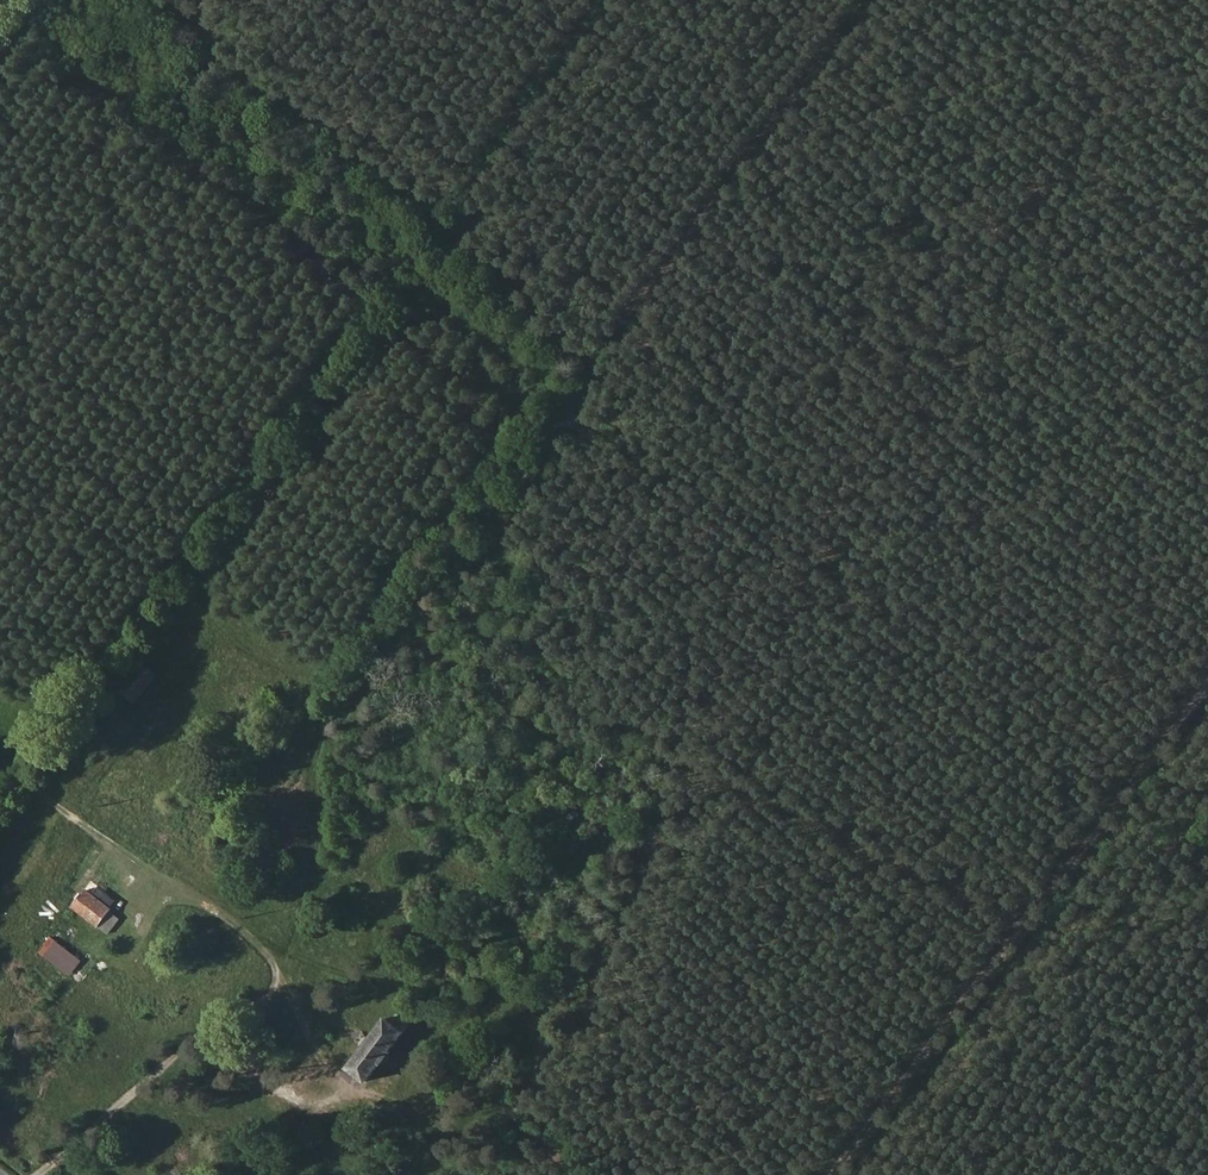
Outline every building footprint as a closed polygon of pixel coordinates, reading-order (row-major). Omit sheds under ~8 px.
[(118,691),(136,705),(158,675),(140,661),(118,691)] [(111,909),(83,889),(70,908),(97,928),(111,909)] [(125,925),(115,916),(104,929),(115,938),(125,925)] [(148,929),(133,917),(128,924),(143,935),(148,929)] [(50,936),(39,952),(71,975),(82,959),(50,936)] [(404,1033),(386,1018),(347,1068),(365,1084),(379,1064),(382,1066),(394,1052),(392,1049),(404,1033)]
